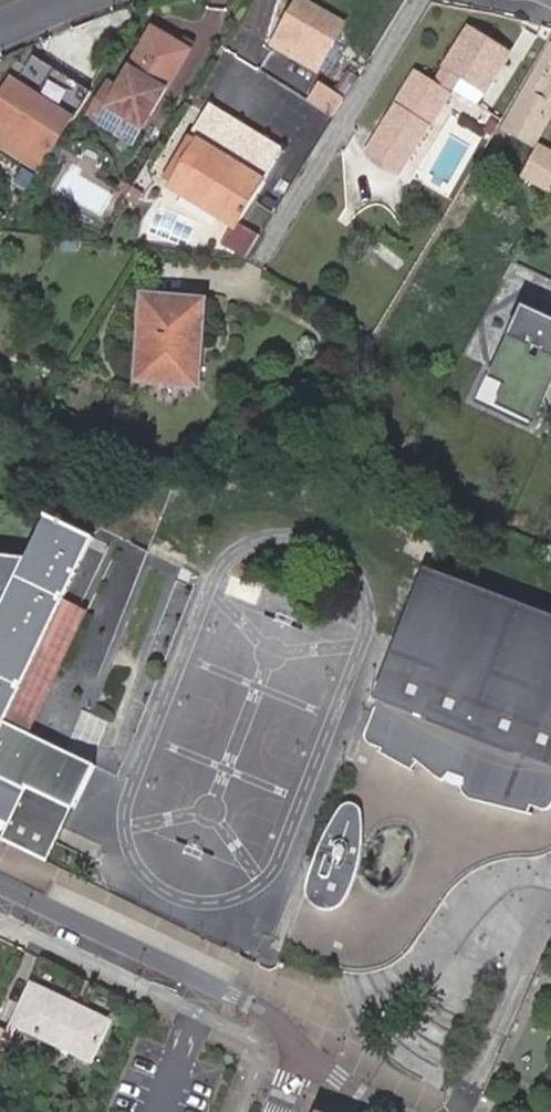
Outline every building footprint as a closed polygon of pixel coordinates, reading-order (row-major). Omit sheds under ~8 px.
[(271,46),(298,64),(309,48),(320,55),(337,28),(299,3),(279,32),(271,46)] [(279,32),(282,27),(274,22),(262,41),(271,46),(279,32)] [(431,81),(426,78),(374,158),(397,172),(453,85),(458,78),(482,94),(507,58),(464,29),(431,81)] [(88,86),(85,90),(107,104),(141,124),(186,53),(152,33),(110,100),(88,86)] [(550,102),(550,50),(546,46),(496,128),(525,145),(550,102)] [(320,55),(309,48),(298,64),(310,71),(320,55)] [(83,94),(85,90),(88,86),(99,67),(75,52),(57,79),(83,94)] [(374,158),(426,78),(414,70),(362,150),(374,158)] [(478,101),(482,94),(458,78),(453,85),(478,101)] [(34,172),(66,122),(67,119),(7,81),(0,93),(0,130),(8,134),(0,147),(0,152),(34,172)] [(107,104),(85,90),(83,94),(67,119),(66,122),(120,156),(141,124),(107,104)] [(190,142),(256,185),(274,156),(199,108),(180,137),(190,142)] [(149,183),(160,190),(161,188),(187,146),(177,139),(149,183)] [(229,228),(256,185),(190,142),(187,146),(161,188),(160,190),(156,195),(219,235),(212,248),(235,263),(249,241),(229,228)] [(550,169),(550,160),(528,146),(513,173),(540,188),(550,169)] [(125,385),(155,389),(188,337),(191,307),(132,303),(125,385)] [(517,303),(473,403),(531,429),(550,383),(550,318),(517,303)] [(188,337),(155,389),(176,390),(180,354),(187,354),(188,337)] [(180,354),(176,390),(184,391),(187,354),(180,354)] [(89,533),(43,511),(23,555),(0,552),(0,723),(57,602),(89,533)] [(390,955),(403,945),(442,883),(461,861),(499,845),(522,842),(539,843),(550,841),(550,620),(427,573),(386,680),(380,685),(378,692),(380,697),(286,942),(343,964),(365,965),(390,955)] [(84,614),(57,602),(0,723),(0,724),(26,736),(84,614)] [(8,824),(2,838),(49,859),(93,768),(26,736),(0,724),(0,820),(8,824)] [(85,1057),(103,1017),(27,980),(8,1019),(85,1057)] [(10,1035),(0,1031),(0,1055),(10,1035)]
